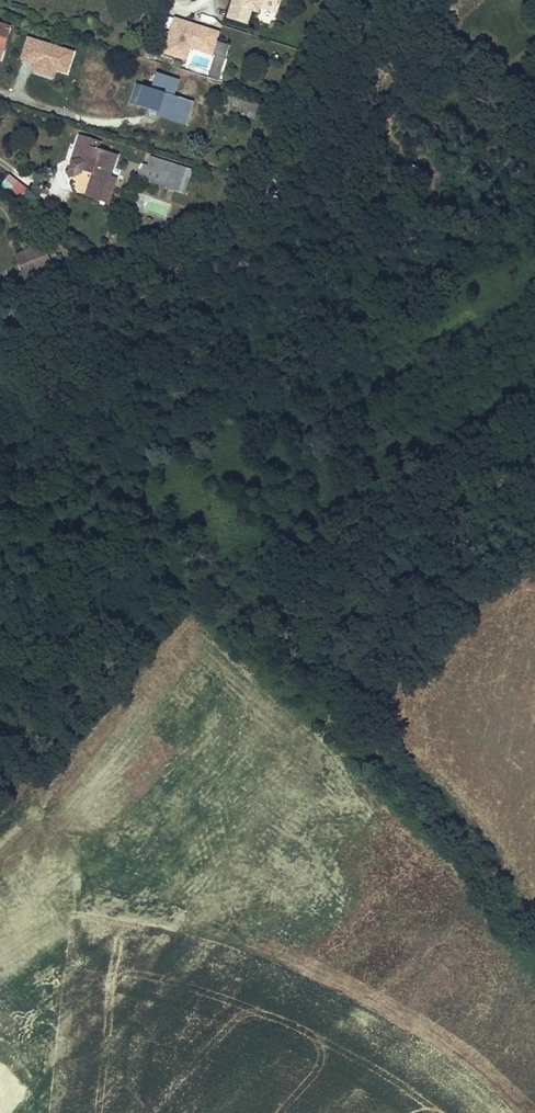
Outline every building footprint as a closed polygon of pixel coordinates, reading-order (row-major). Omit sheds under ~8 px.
[(281,0),(234,0),(228,18),(247,24),(251,10),(253,4),(260,7),(278,12),(281,0)] [(259,12),(260,7),(253,4),(251,10),(259,12)] [(215,56),(208,78),(219,81),(230,46),(217,41),(220,33),(175,19),(164,53),(186,60),(190,48),(215,56)] [(9,27),(0,24),(0,56),(9,27)] [(76,52),(28,37),(21,60),(35,65),(32,73),(53,80),(56,71),(69,75),(76,52)] [(150,88),(137,84),(131,102),(151,109),(150,113),(187,125),(194,102),(174,95),(179,80),(155,72),(150,88)] [(283,118),(269,111),(268,115),(281,121),(283,118)] [(110,177),(117,156),(97,150),(99,142),(80,136),(77,146),(78,147),(71,169),(74,176),(82,172),(83,169),(94,173),(86,195),(109,202),(116,179),(110,177)] [(260,165),(266,152),(258,149),(253,162),(260,165)] [(184,194),(192,170),(151,157),(149,166),(143,165),(139,179),(165,187),(184,194)] [(420,179),(424,169),(411,165),(408,175),(420,179)] [(8,174),(0,184),(16,197),(24,187),(8,174)] [(237,194),(239,186),(224,181),(222,190),(237,194)] [(57,279),(43,245),(17,256),(30,290),(57,279)]
